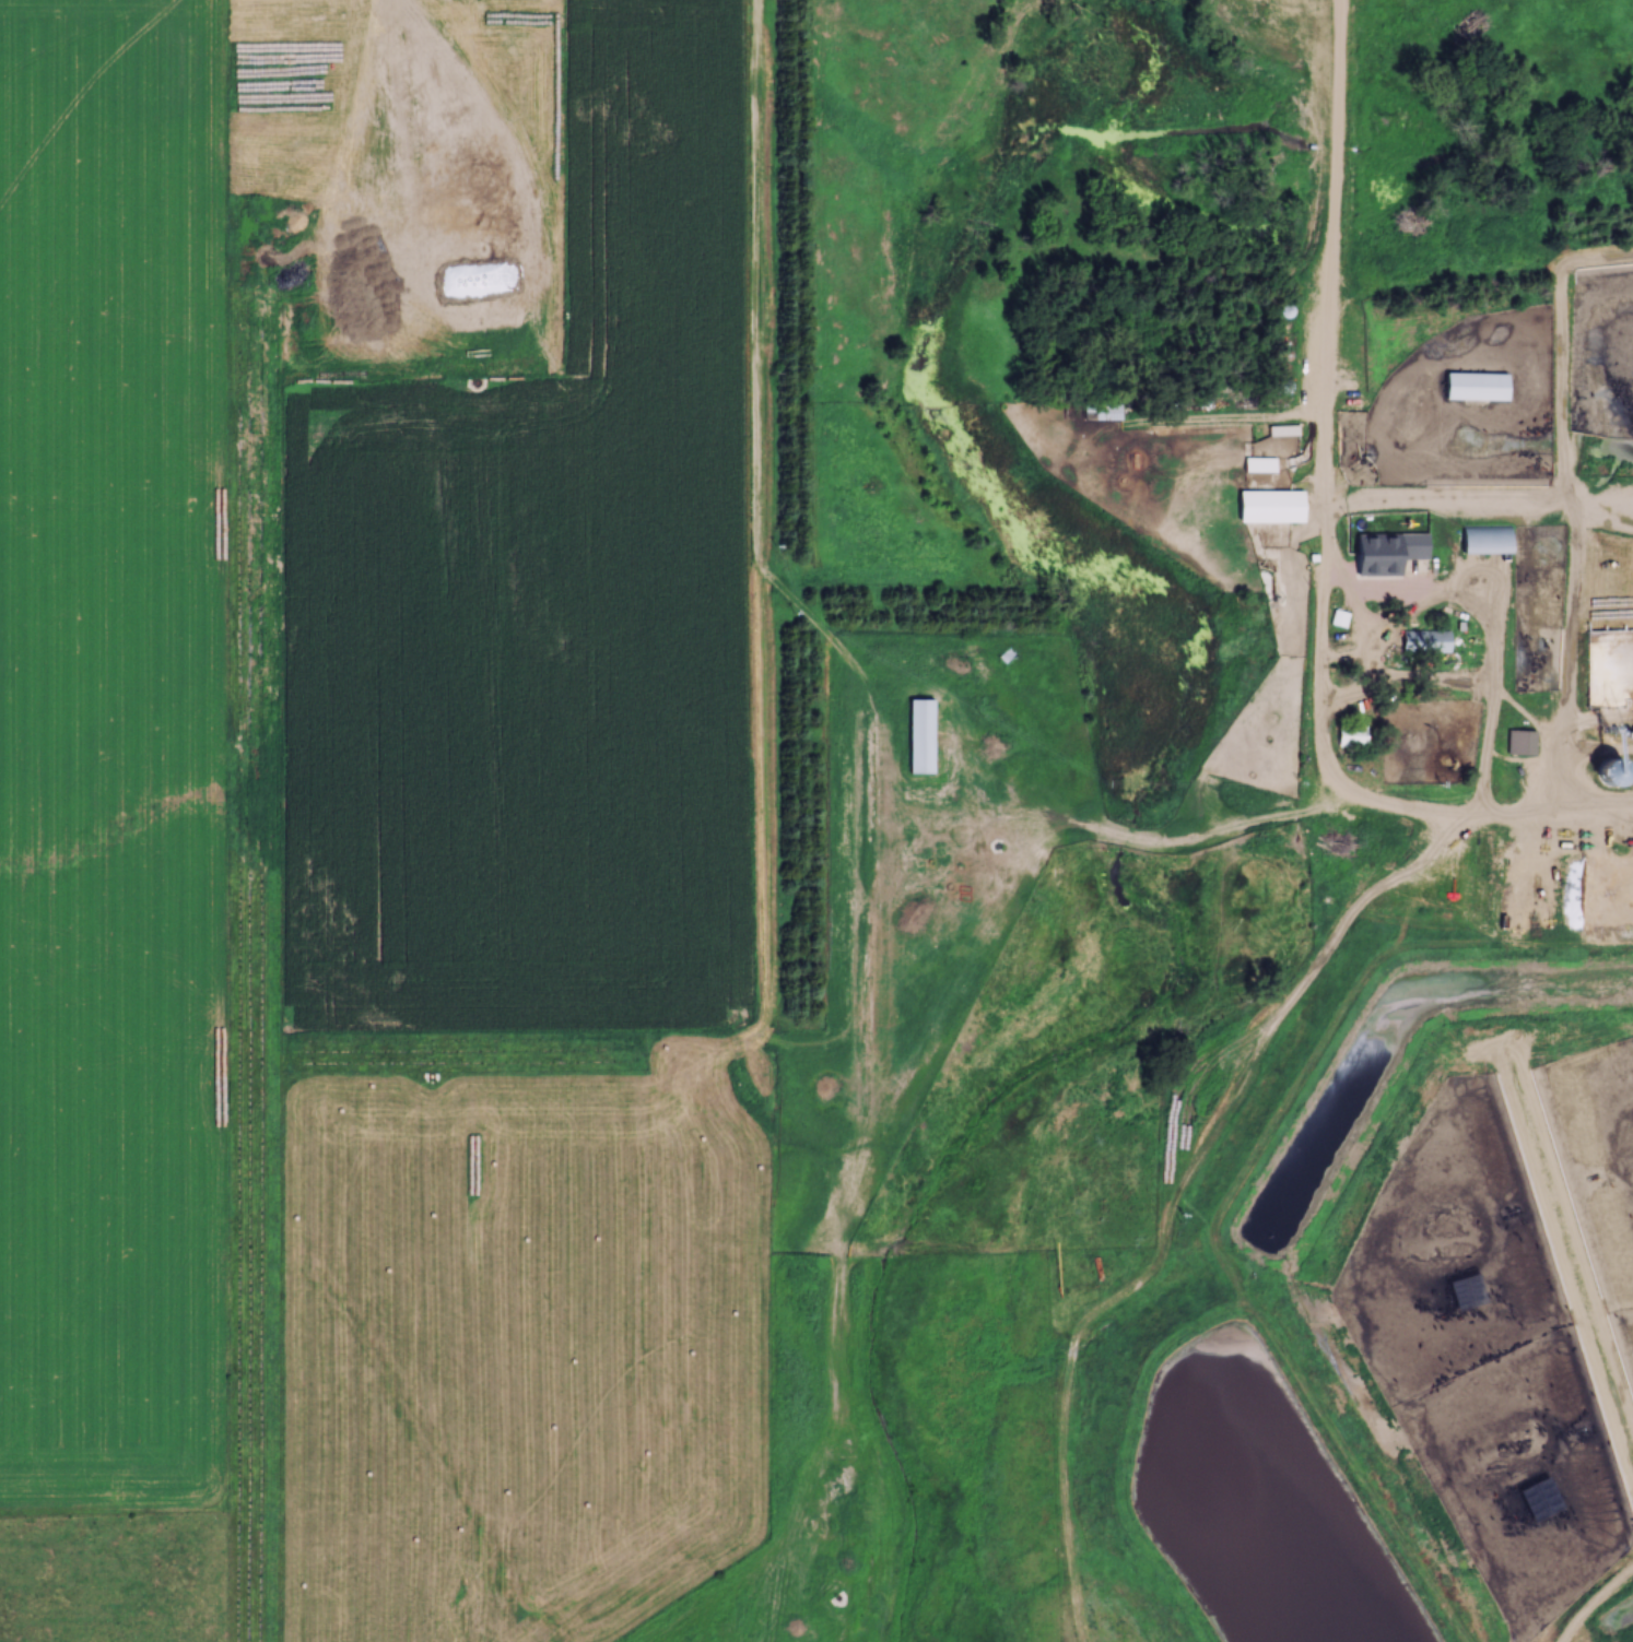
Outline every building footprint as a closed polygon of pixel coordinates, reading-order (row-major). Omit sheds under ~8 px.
[(1442,374),(1442,400),(1510,400),(1510,374),(1442,374)] [(1121,422),(1121,405),(1080,405),(1080,422),(1121,422)] [(1271,474),(1271,458),(1238,458),(1238,474),(1271,474)] [(1230,491),(1230,524),(1298,524),(1298,491),(1230,491)] [(1511,527),(1458,527),(1458,554),(1511,554),(1511,527)] [(1352,535),(1352,575),(1370,575),(1370,559),(1428,560),(1428,535),(1352,535)] [(1398,632),(1398,653),(1449,653),(1449,632),(1398,632)] [(906,774),(934,774),(935,761),(932,761),(932,700),(906,700),(906,774)] [(1365,725),(1332,725),(1332,748),(1365,748),(1365,725)] [(1629,854),(1608,854),(1608,871),(1629,871),(1629,854)]
